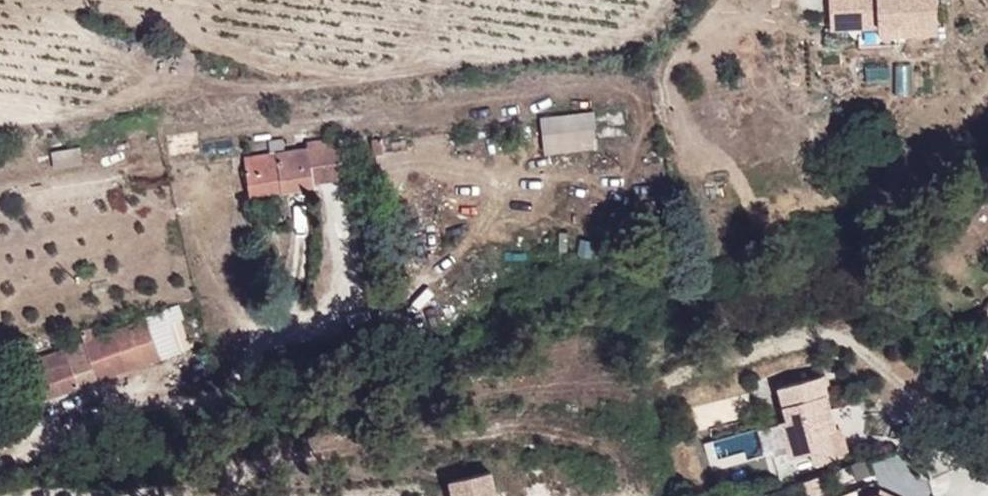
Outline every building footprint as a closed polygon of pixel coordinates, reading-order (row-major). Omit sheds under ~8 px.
[(938,0),(828,0),(830,34),(856,32),(857,43),(940,38),(938,0)] [(596,112),(540,115),(542,154),(598,151),(596,112)] [(386,138),(384,122),(375,123),(377,139),(386,138)] [(348,185),(342,137),(289,144),(290,155),(228,163),(233,201),(269,196),(348,185)] [(52,167),(84,164),(82,147),(51,149),(52,167)] [(274,231),(269,196),(233,201),(237,236),(274,231)] [(558,233),(559,252),(572,252),(571,232),(558,233)] [(160,352),(146,310),(94,329),(83,333),(98,374),(160,352)] [(94,329),(91,320),(80,323),(83,333),(94,329)] [(98,374),(83,333),(31,352),(46,393),(98,374)] [(789,423),(782,425),(792,461),(812,455),(816,468),(837,462),(830,434),(837,432),(828,398),(831,398),(825,377),(780,390),(789,423)] [(830,434),(837,462),(850,459),(842,431),(830,434)] [(851,464),(855,482),(871,479),(867,461),(851,464)] [(854,484),(850,468),(803,480),(807,495),(809,495),(854,484)] [(453,495),(494,495),(489,475),(450,484),(453,495)]
